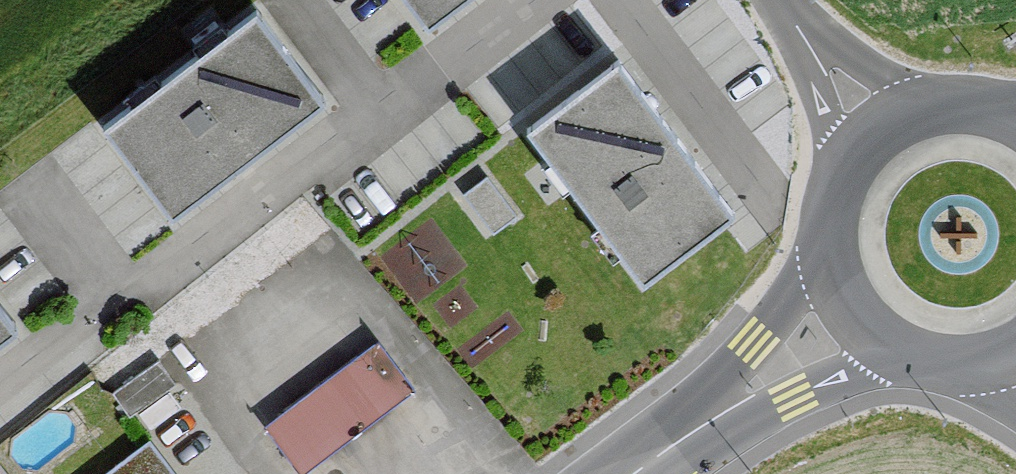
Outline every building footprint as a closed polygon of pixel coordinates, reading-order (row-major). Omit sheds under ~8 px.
[(483,0),(403,0),(430,38),(483,0)] [(185,233),(378,94),(317,10),(124,149),(185,233)] [(777,239),(643,57),(515,150),(648,332),(777,239)] [(378,325),(267,411),(305,461),(417,375),(378,325)] [(96,473),(176,473),(148,436),(96,473)]
